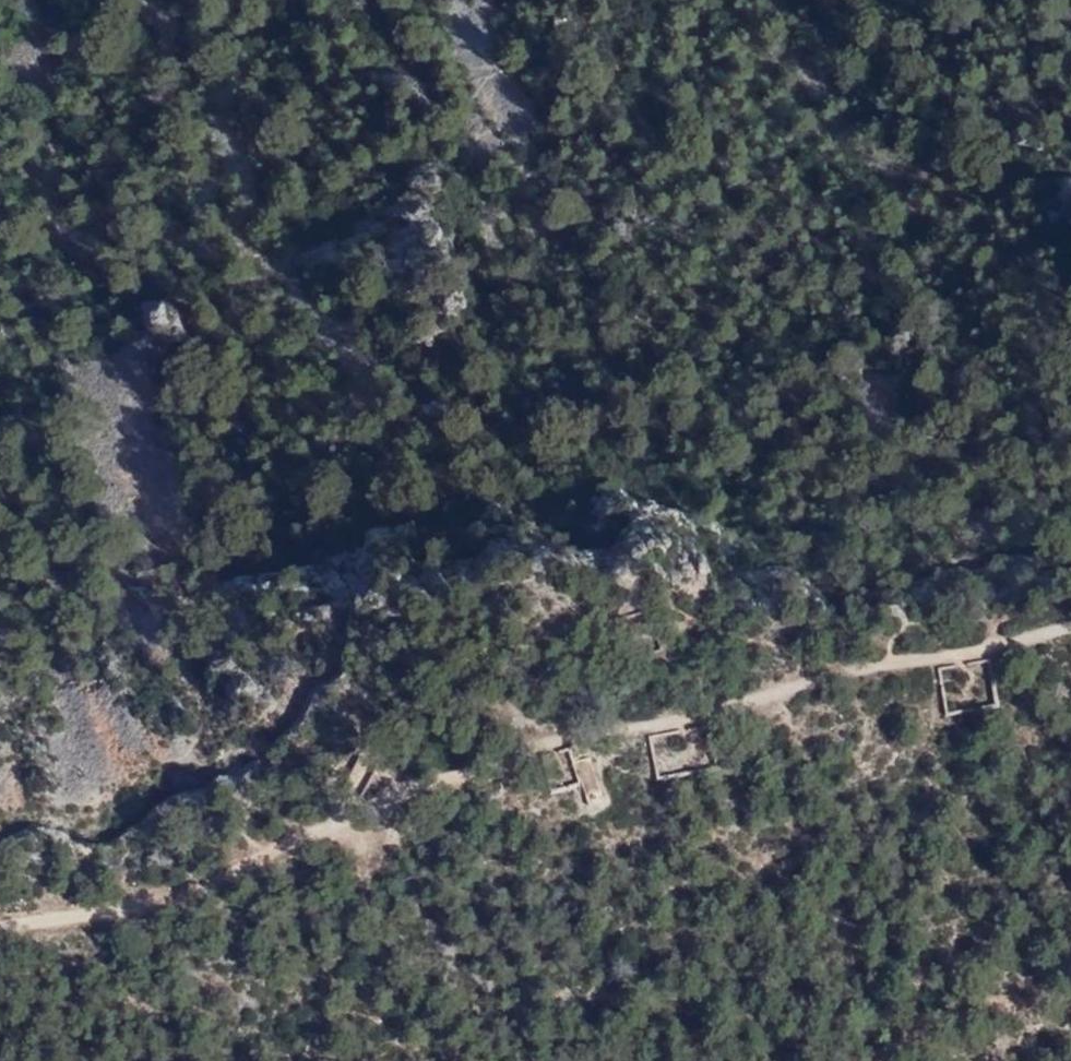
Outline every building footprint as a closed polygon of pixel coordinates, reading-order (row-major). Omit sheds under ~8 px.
[(595,785),(589,759),(577,762),(582,788),(595,785)]
